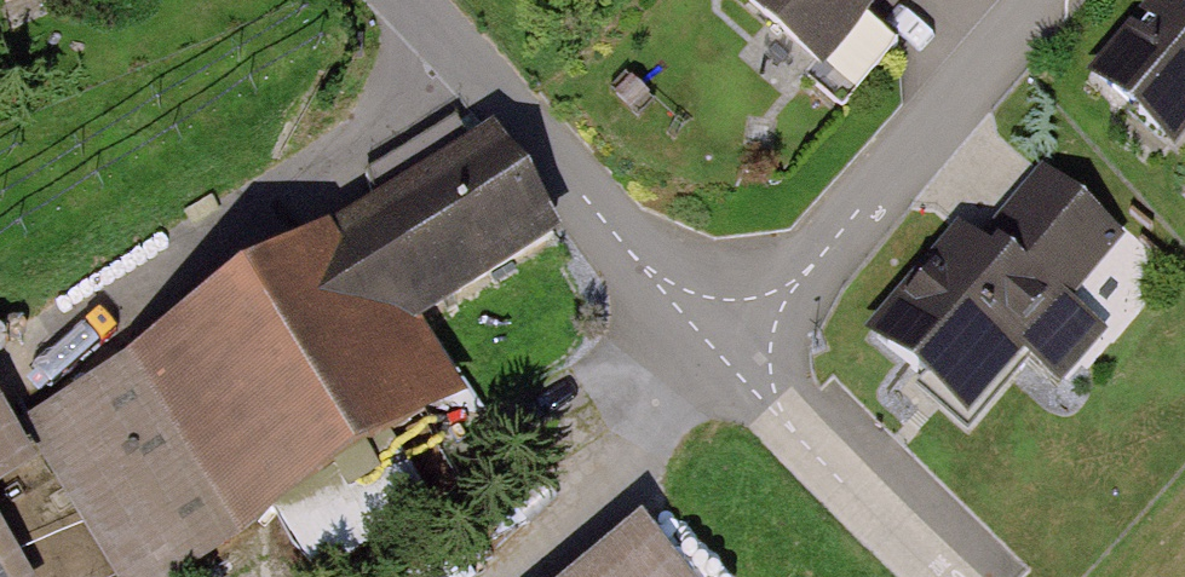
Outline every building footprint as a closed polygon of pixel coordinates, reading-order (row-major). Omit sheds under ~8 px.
[(737,8),(823,74),(880,0),(743,0),(737,8)] [(1086,95),(1160,158),(1184,129),(1184,0),(1167,0),(1086,95)] [(488,142),(41,413),(141,576),(177,576),(441,418),(396,343),(553,249),(488,142)] [(1116,256),(1046,190),(1003,235),(985,218),(863,345),(951,428),(1011,366),(1044,398),(1105,334),(1072,302),(1116,256)] [(0,450),(0,487),(17,477),(0,450)] [(617,531),(561,576),(656,576),(617,531)]
